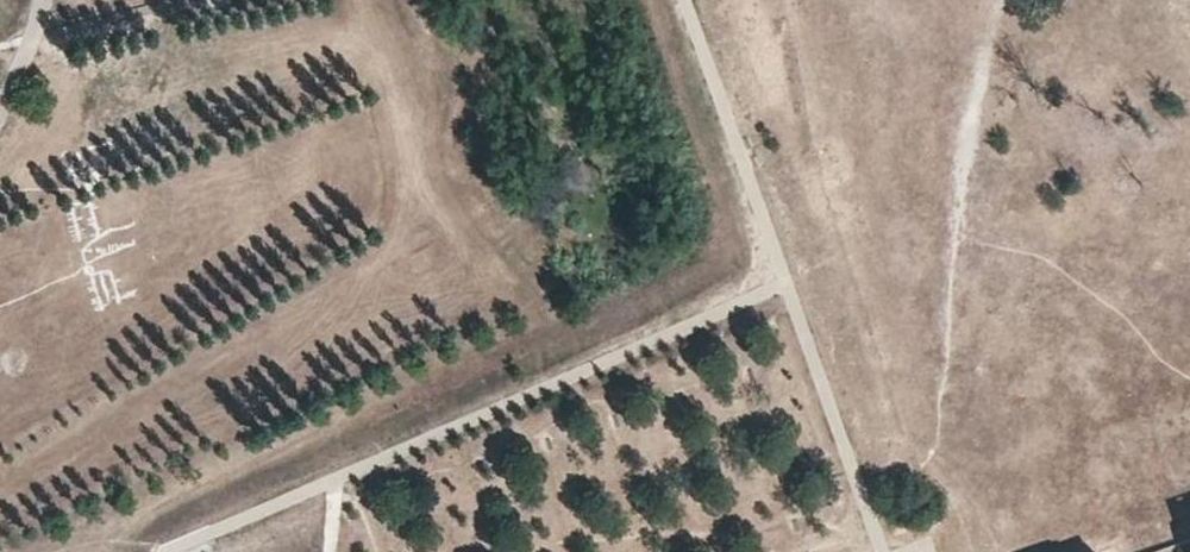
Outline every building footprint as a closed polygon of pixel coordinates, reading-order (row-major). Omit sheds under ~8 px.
[(1148,551),(1189,551),(1189,537),(1148,551)]
